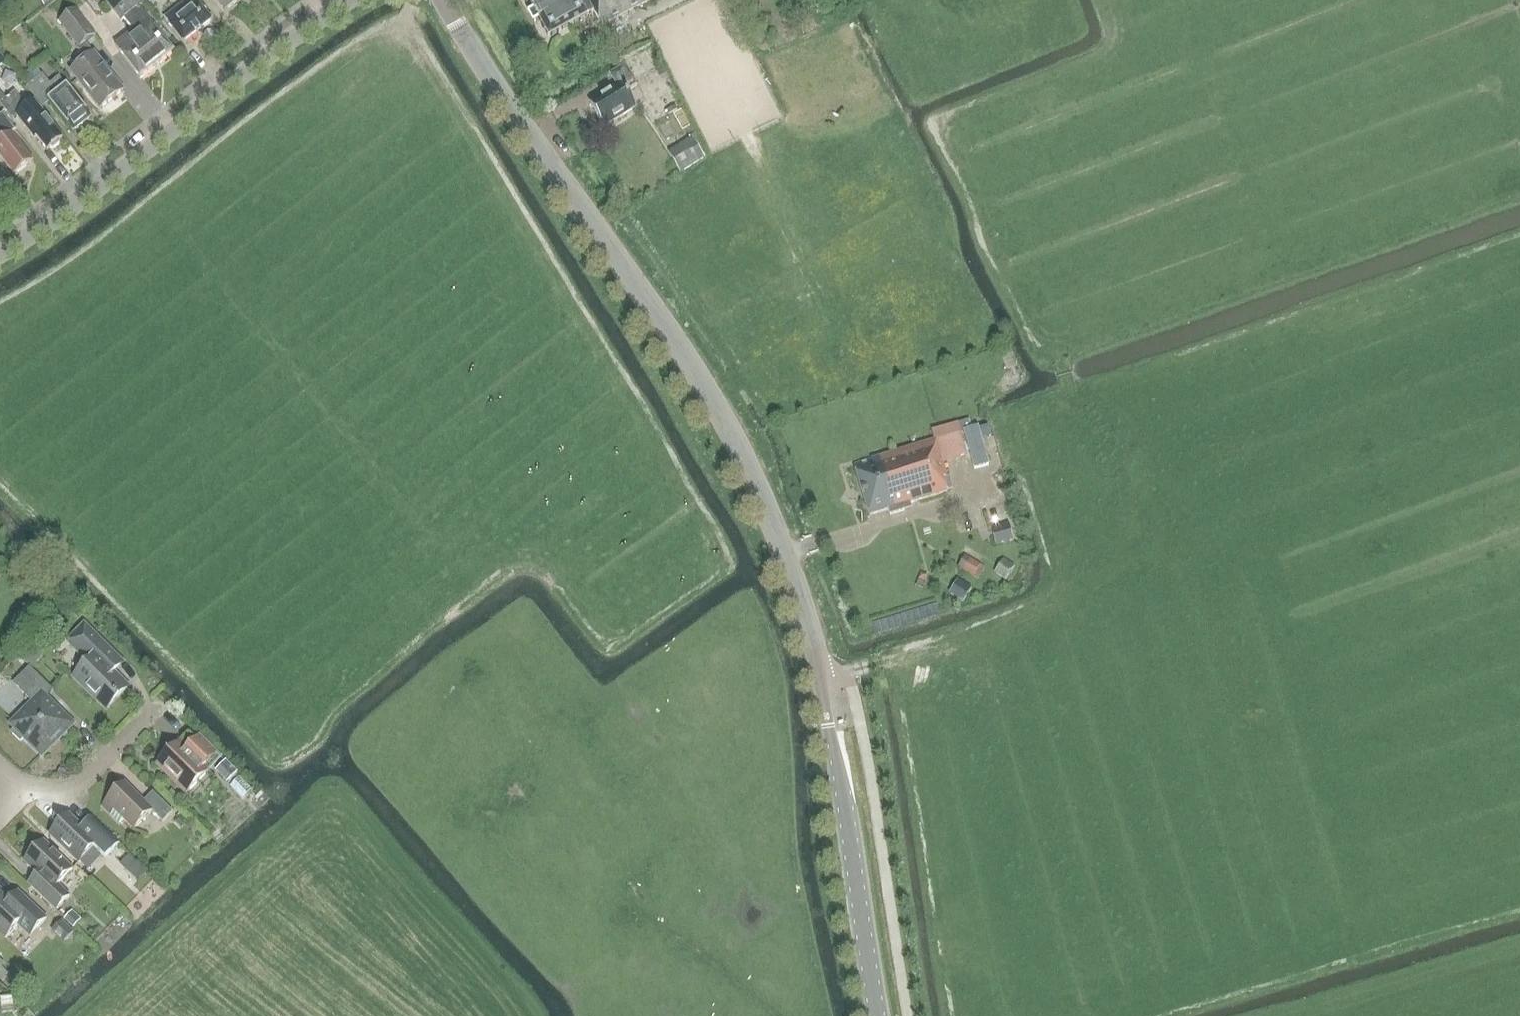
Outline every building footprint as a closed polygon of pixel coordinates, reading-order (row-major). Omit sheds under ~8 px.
[(69,5),(65,0),(57,0),(52,4),(59,13),(69,5)] [(152,24),(138,6),(141,4),(138,0),(103,0),(119,21),(123,19),(131,30),(113,44),(140,77),(174,51),(152,24)] [(212,20),(196,0),(187,0),(164,18),(183,43),(212,20)] [(224,11),(238,0),(216,0),(224,11)] [(549,36),(587,16),(586,15),(594,11),(602,24),(649,0),(529,0),(549,36)] [(123,90),(94,53),(85,42),(94,35),(74,9),(59,22),(78,46),(76,48),(85,59),(70,71),(100,109),(123,90)] [(9,12),(0,19),(0,22),(9,34),(20,26),(9,12)] [(626,92),(637,85),(625,66),(610,75),(617,86),(600,96),(602,98),(590,105),(604,127),(635,108),(626,92)] [(41,75),(26,87),(42,107),(49,101),(55,109),(71,131),(90,116),(73,95),(66,86),(58,76),(49,83),(42,74),(41,75)] [(12,119),(17,115),(24,126),(35,139),(37,138),(46,150),(62,138),(42,112),(33,101),(26,107),(14,91),(6,98),(0,90),(0,104),(12,119)] [(14,130),(2,113),(0,115),(0,156),(14,175),(32,160),(11,132),(14,130)] [(704,158),(691,137),(667,151),(680,172),(704,158)] [(968,419),(956,423),(959,431),(962,430),(974,469),(988,464),(981,440),(991,437),(988,425),(978,428),(977,425),(971,427),(968,419)] [(931,430),(934,441),(942,463),(966,455),(959,433),(959,431),(956,423),(931,430)] [(946,478),(942,463),(934,441),(883,456),(884,460),(873,463),(872,460),(853,465),(869,516),(888,510),(889,515),(912,508),(910,503),(947,492),(943,479),(946,478)] [(1012,540),(1007,522),(989,527),(993,544),(1012,540)] [(989,571),(964,556),(956,568),(971,577),(972,576),(983,582),(989,571)] [(1013,566),(1002,558),(992,572),(1003,580),(1013,566)] [(970,588),(956,580),(947,594),(962,603),(970,588)] [(105,709),(127,687),(106,666),(115,657),(84,626),(68,642),(89,663),(74,678),(105,709)] [(16,728),(11,733),(20,742),(25,737),(41,753),(70,725),(44,699),(53,690),(29,667),(13,683),(34,704),(13,725),(16,728)] [(195,741),(190,736),(181,745),(179,742),(157,765),(185,794),(208,771),(206,769),(215,761),(213,759),(217,755),(199,737),(195,741)] [(236,772),(224,759),(213,770),(225,783),(236,772)] [(124,783),(102,806),(119,823),(123,819),(133,829),(151,811),(162,822),(172,812),(153,792),(143,802),(124,783)] [(49,835),(78,863),(93,848),(105,859),(119,844),(91,818),(82,828),(69,815),(49,835)] [(43,842),(24,862),(37,875),(28,884),(55,911),(69,896),(57,885),(72,869),(43,842)] [(145,875),(128,859),(120,867),(137,884),(145,875)] [(5,937),(17,925),(29,937),(36,929),(46,919),(23,897),(17,891),(8,901),(0,894),(0,932),(5,937)] [(80,919),(71,910),(62,919),(72,928),(80,919)] [(72,931),(60,919),(49,931),(61,942),(72,931)]
